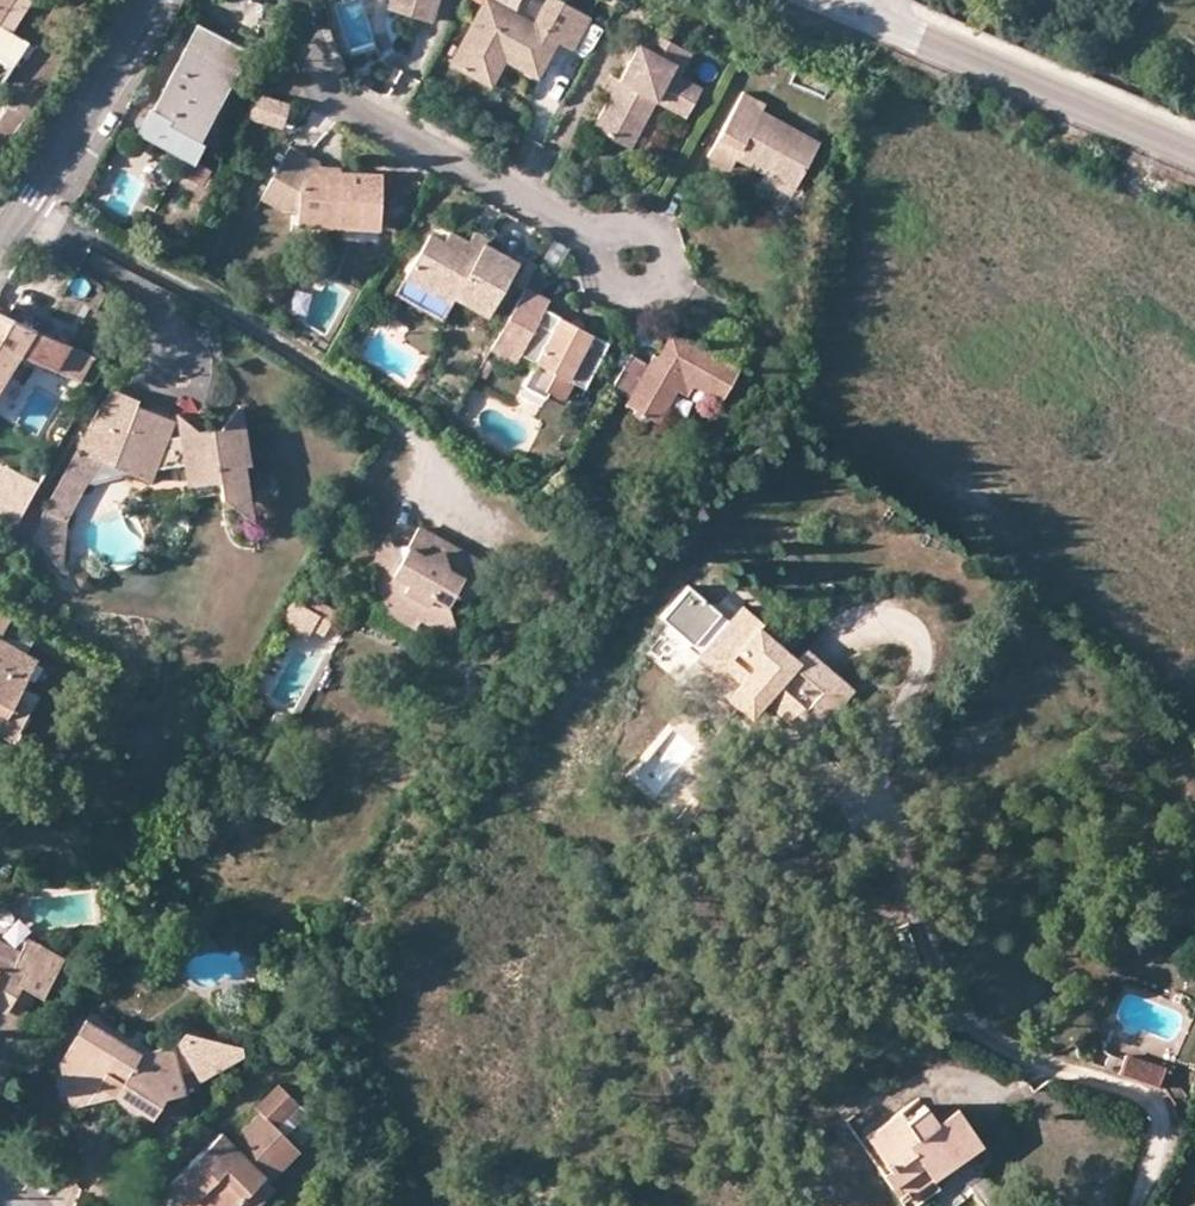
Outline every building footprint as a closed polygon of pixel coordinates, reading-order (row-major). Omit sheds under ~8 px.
[(12,0),(0,0),(0,20),(12,0)] [(393,4),(432,16),(437,0),(394,0),(393,4)] [(571,48),(589,16),(560,0),(544,0),(533,19),(498,0),(481,0),(449,58),(491,81),(504,57),(537,74),(556,40),(571,48)] [(656,91),(691,110),(705,83),(684,69),(694,46),(649,21),(595,119),(631,139),(656,91)] [(170,125),(200,140),(246,49),(197,24),(152,106),(173,119),(170,125)] [(252,91),(247,117),(280,123),(284,97),(252,91)] [(762,102),(743,92),(708,156),(728,166),(734,155),(793,186),(817,140),(759,109),(762,102)] [(191,156),(200,140),(170,125),(173,119),(152,106),(141,128),(191,156)] [(290,147),(261,199),(284,211),(300,211),(322,210),(322,226),(380,228),(381,173),(340,172),(339,168),(319,167),(317,161),(290,147)] [(322,210),(300,211),(299,224),(322,226),(322,210)] [(481,226),(470,243),(478,248),(482,243),(489,230),(481,226)] [(478,248),(470,243),(447,231),(442,240),(428,233),(405,274),(450,302),(455,295),(487,314),(517,263),(482,243),(478,248)] [(519,283),(527,288),(542,263),(533,259),(519,283)] [(450,302),(405,274),(397,288),(442,316),(450,302)] [(14,302),(8,315),(21,321),(26,307),(14,302)] [(598,362),(607,346),(544,309),(540,315),(523,305),(509,329),(525,339),(518,351),(535,361),(521,384),(543,397),(546,392),(561,401),(571,383),(582,389),(589,378),(598,362)] [(0,311),(0,385),(20,353),(55,368),(70,342),(40,329),(21,321),(8,315),(0,311)] [(509,329),(501,342),(518,351),(525,339),(509,329)] [(684,361),(689,351),(670,340),(658,360),(666,366),(673,356),(684,361)] [(95,354),(70,342),(55,368),(79,379),(95,354)] [(630,355),(610,389),(629,399),(625,407),(629,408),(639,422),(656,424),(674,393),(683,396),(691,387),(716,401),(735,371),(692,346),(689,351),(684,361),(673,356),(666,366),(658,360),(650,356),(647,364),(630,355)] [(589,378),(593,381),(603,366),(598,362),(589,378)] [(238,400),(229,413),(241,413),(238,400)] [(199,432),(181,435),(167,437),(173,422),(136,406),(112,464),(130,472),(149,481),(154,469),(184,464),(186,476),(190,477),(218,472),(222,495),(223,500),(236,497),(238,501),(250,500),(244,457),(247,453),(241,413),(229,413),(219,429),(199,432)] [(178,415),(181,435),(199,432),(178,415)] [(44,503),(65,515),(82,487),(107,479),(130,472),(112,464),(76,448),(44,503)] [(218,472),(190,477),(193,499),(222,495),(218,472)] [(236,497),(223,500),(253,520),(250,500),(238,501),(236,497)] [(37,541),(56,570),(62,521),(65,515),(44,503),(40,510),(37,541)] [(13,534),(21,518),(5,511),(0,521),(0,528),(13,534)] [(453,595),(472,560),(417,529),(395,566),(383,560),(364,591),(376,600),(374,607),(415,627),(418,621),(453,639),(446,606),(453,595)] [(383,560),(395,566),(387,536),(362,582),(356,588),(359,611),(374,607),(376,600),(364,591),(383,560)] [(490,569),(472,560),(453,595),(469,605),(490,569)] [(316,616),(327,596),(302,582),(290,602),(316,616)] [(660,616),(693,644),(719,612),(686,584),(660,616)] [(761,696),(809,739),(852,690),(806,650),(797,660),(758,625),(762,620),(742,603),(728,619),(694,657),(731,689),(724,696),(745,714),(761,696)] [(0,641),(0,709),(9,713),(35,659),(0,641)] [(707,801),(690,822),(699,829),(716,808),(707,801)] [(3,1008),(0,1015),(0,1031),(11,1038),(35,992),(44,994),(64,957),(31,936),(24,944),(18,941),(15,945),(14,948),(20,952),(16,961),(0,953),(0,1006),(3,1008)] [(16,961),(20,952),(14,948),(15,945),(0,937),(0,953),(16,961)] [(94,1082),(113,1094),(151,1116),(163,1096),(183,1091),(171,1045),(141,1052),(85,1019),(57,1060),(60,1069),(74,1066),(79,1083),(94,1082)] [(1125,1055),(1120,1070),(1159,1083),(1164,1068),(1125,1055)] [(70,1105),(113,1094),(94,1082),(79,1083),(74,1066),(60,1069),(70,1105)] [(897,1203),(909,1194),(981,1147),(955,1108),(934,1121),(923,1105),(900,1120),(896,1114),(856,1141),(897,1203)] [(294,1108),(279,1118),(297,1145),(312,1135),(294,1108)] [(196,1205),(234,1205),(249,1191),(262,1205),(277,1190),(270,1183),(300,1152),(259,1111),(230,1140),(222,1132),(172,1182),(196,1205)] [(234,1205),(261,1205),(262,1205),(249,1191),(234,1205)]
